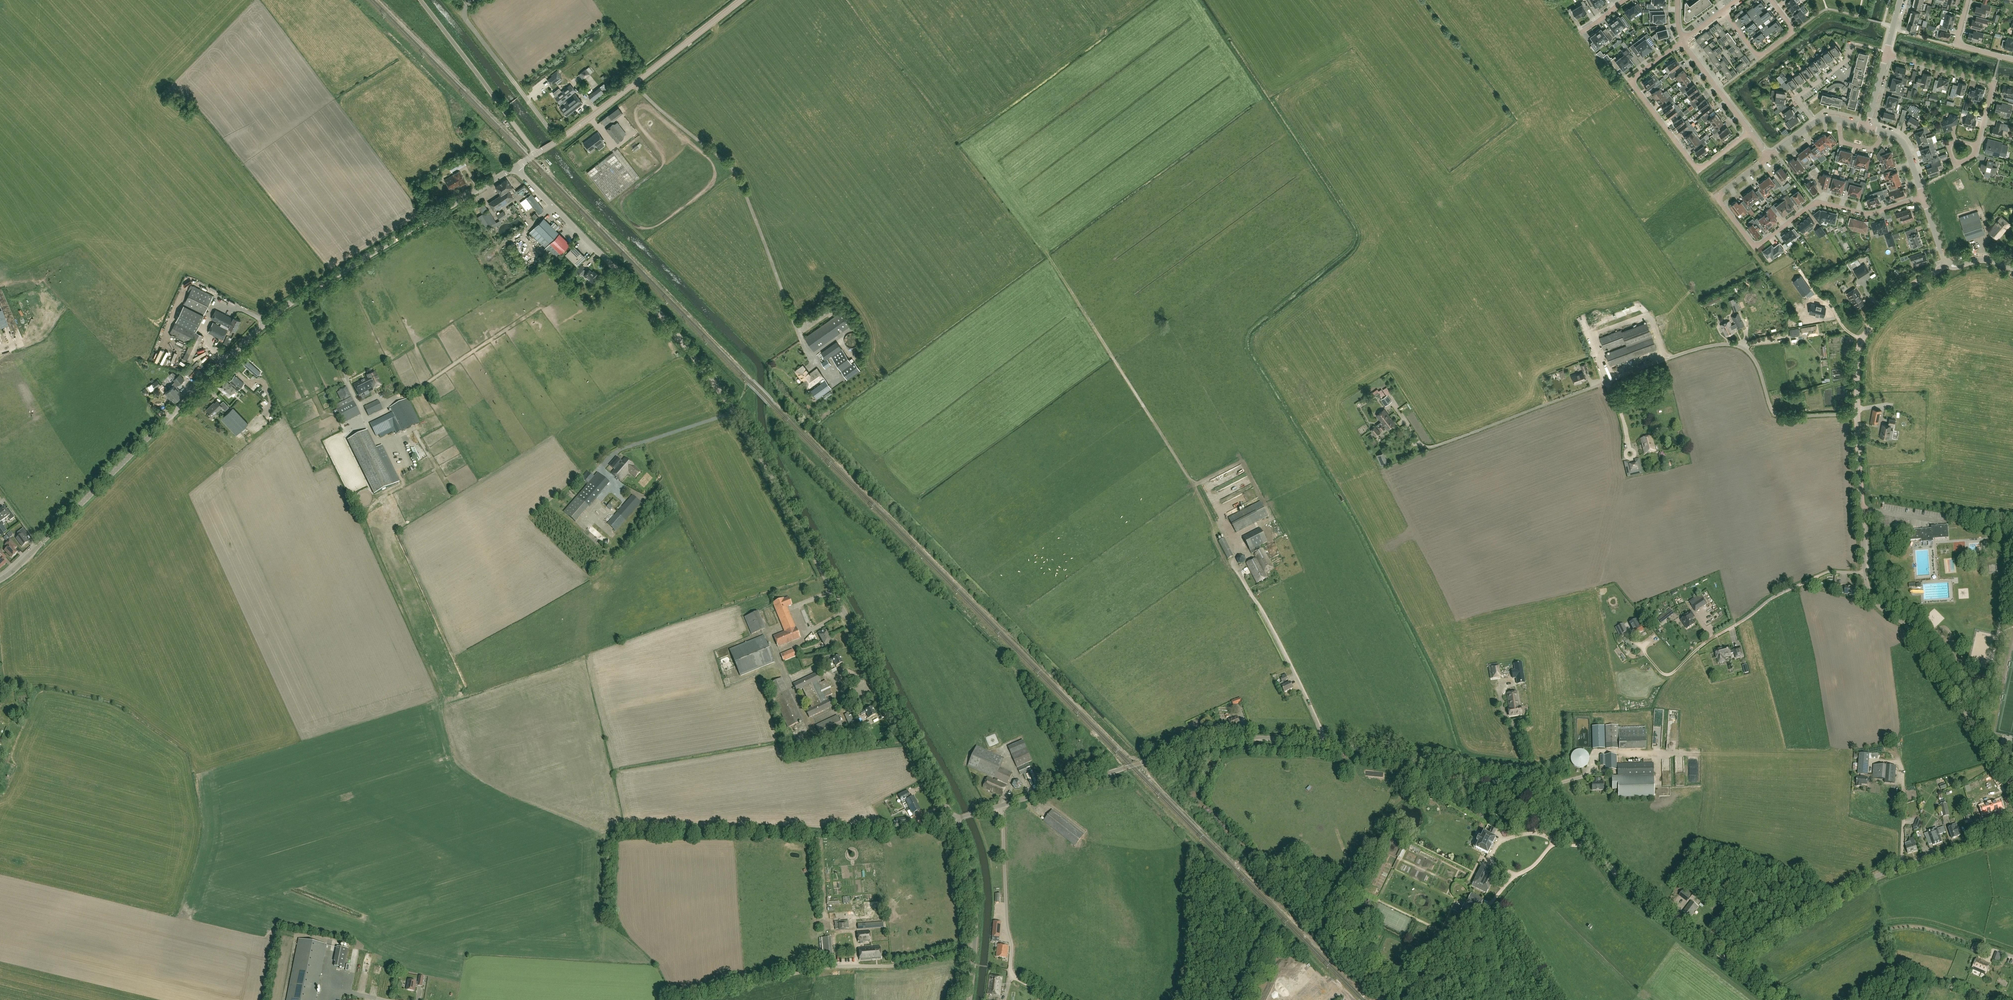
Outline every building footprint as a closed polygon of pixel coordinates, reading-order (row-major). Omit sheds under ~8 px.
[(1581,3),(1576,6),(1581,15),(1582,14),(1583,15),(1586,13),(1585,12),(1586,12),(1584,7),(1586,5),(1583,0),(1580,2),(1581,3)] [(1685,2),(1685,17),(1685,18),(1685,19),(1686,19),(1686,20),(1687,20),(1688,20),(1689,20),(1690,19),(1694,16),(1693,15),(1695,14),(1696,15),(1713,2),(1711,0),(1694,0),(1689,4),(1687,1),(1686,1),(1687,1),(1686,2),(1685,2)] [(1750,9),(1756,16),(1763,11),(1761,9),(1766,5),(1762,0),(1756,0),(1758,3),(1750,9)] [(1785,3),(1788,6),(1787,6),(1789,9),(1790,9),(1792,12),(1799,6),(1796,2),(1799,0),(1789,0),(1785,3)] [(1922,9),(1923,3),(1914,1),(1912,7),(1922,9)] [(1796,18),(1799,22),(1806,17),(1804,14),(1808,12),(1804,7),(1806,6),(1804,4),(1794,11),(1796,13),(1794,15),(1797,18),(1796,18)] [(1976,6),(1974,13),(1984,15),(1985,12),(1989,13),(1991,6),(1984,4),(1983,8),(1976,6)] [(1642,13),(1641,9),(1638,5),(1635,7),(1634,5),(1629,9),(1628,8),(1628,9),(1627,8),(1624,10),(1625,11),(1624,11),(1629,18),(1636,13),(1638,15),(1642,13)] [(1581,15),(1576,6),(1576,7),(1572,10),(1570,8),(1568,9),(1571,15),(1573,13),(1576,18),(1581,15)] [(1746,24),(1756,16),(1750,9),(1742,15),(1739,12),(1735,15),(1742,23),(1744,21),(1746,24)] [(1919,19),(1921,13),(1921,11),(1916,9),(1915,11),(1911,10),(1910,16),(1919,19)] [(1764,13),(1763,11),(1756,16),(1761,24),(1768,18),(1771,21),(1776,18),(1769,10),(1764,13)] [(1950,11),(1944,10),(1943,13),(1941,18),(1953,22),(1955,16),(1949,14),(1950,11)] [(1665,13),(1662,14),(1662,11),(1658,11),(1657,11),(1650,11),(1650,16),(1653,16),(1653,22),(1663,21),(1662,20),(1665,20),(1665,13)] [(1622,21),(1618,15),(1617,16),(1616,15),(1613,18),(1614,19),(1613,19),(1620,29),(1625,25),(1627,28),(1630,25),(1625,19),(1622,21)] [(1754,29),(1761,24),(1756,16),(1746,24),(1748,26),(1745,28),(1751,36),(1756,32),(1754,29)] [(1917,24),(1919,19),(1910,16),(1908,22),(1917,24)] [(1973,20),(1971,27),(1981,30),(1983,22),(1987,24),(1988,19),(1981,17),(1980,22),(1973,20)] [(1952,27),(1953,22),(1941,18),(1940,24),(1939,24),(1937,25),(1937,27),(1942,28),(1946,29),(1946,26),(1952,27)] [(1620,29),(1613,19),(1612,20),(1611,19),(1608,22),(1609,23),(1608,23),(1612,29),(1609,31),(1614,37),(1618,34),(1616,32),(1620,29)] [(1772,24),(1770,22),(1770,21),(1763,27),(1769,34),(1776,28),(1779,32),(1784,29),(1777,20),(1772,24)] [(1717,30),(1722,37),(1726,33),(1718,22),(1710,29),(1713,33),(1717,30)] [(1916,30),(1917,24),(1908,22),(1906,28),(1916,30)] [(1761,40),(1769,34),(1763,27),(1756,32),(1757,32),(1758,34),(1753,38),(1760,47),(1764,43),(1761,40)] [(1942,31),(1942,28),(1937,27),(1936,29),(1938,30),(1937,33),(1936,37),(1940,38),(1940,37),(1949,39),(1950,33),(1942,31)] [(1656,31),(1658,38),(1668,35),(1666,28),(1656,31)] [(1596,32),(1595,33),(1603,42),(1607,39),(1609,41),(1612,39),(1607,32),(1605,34),(1600,29),(1599,30),(1599,29),(1596,31),(1596,32)] [(1703,40),(1710,35),(1712,34),(1709,30),(1707,32),(1707,31),(1706,31),(1696,39),(1701,46),(1702,48),(1704,46),(1706,44),(1703,40)] [(1976,34),(1969,32),(1967,39),(1977,42),(1978,39),(1982,40),(1984,33),(1977,31),(1976,34)] [(1728,32),(1726,33),(1722,37),(1720,38),(1718,39),(1723,46),(1725,45),(1723,43),(1727,40),(1732,46),(1736,43),(1728,32)] [(1603,42),(1595,33),(1594,33),(1591,35),(1591,36),(1590,37),(1595,43),(1591,45),(1595,51),(1600,47),(1599,45),(1603,42)] [(1645,38),(1640,42),(1647,52),(1648,51),(1649,52),(1652,49),(1651,48),(1652,48),(1649,43),(1652,40),(1647,33),(1643,36),(1645,38)] [(2008,37),(2008,40),(2006,40),(2004,48),(2012,50),(2012,38),(2008,37)] [(1647,52),(1640,42),(1635,46),(1633,43),(1629,46),(1635,53),(1638,51),(1642,56),(1643,55),(1643,56),(1647,53),(1646,52),(1647,52)] [(1742,52),(1736,43),(1732,46),(1727,49),(1729,52),(1730,54),(1733,52),(1734,51),(1735,52),(1739,57),(1744,54),(1742,52)] [(1835,45),(1834,44),(1830,47),(1832,49),(1829,51),(1834,57),(1838,54),(1839,55),(1842,53),(1842,52),(1836,44),(1835,45)] [(1716,48),(1713,51),(1708,45),(1703,48),(1707,52),(1712,59),(1716,56),(1720,53),(1721,52),(1723,51),(1719,46),(1716,48)] [(1623,53),(1620,56),(1628,66),(1629,66),(1633,64),(1632,63),(1633,62),(1628,56),(1631,53),(1626,46),(1621,50),(1623,53)] [(1834,57),(1829,51),(1829,50),(1828,51),(1827,50),(1824,52),(1821,55),(1827,64),(1828,63),(1827,62),(1831,59),(1831,61),(1835,58),(1834,57)] [(1869,54),(1861,52),(1859,52),(1856,62),(1866,65),(1867,61),(1866,60),(1866,58),(1868,59),(1869,54)] [(1740,71),(1751,63),(1745,54),(1741,58),(1744,62),(1737,67),(1735,68),(1738,72),(1740,70),(1740,71)] [(1720,62),(1716,56),(1712,59),(1711,59),(1719,70),(1721,69),(1725,65),(1729,62),(1724,55),(1722,57),(1724,59),(1720,62)] [(1827,64),(1821,55),(1820,55),(1821,56),(1820,55),(1816,58),(1817,60),(1815,62),(1814,61),(1820,69),(1820,68),(1823,65),(1824,66),(1827,64)] [(1628,66),(1620,56),(1620,57),(1618,59),(1616,58),(1615,56),(1609,60),(1614,67),(1618,64),(1623,70),(1628,66)] [(1668,73),(1670,76),(1675,72),(1673,70),(1679,65),(1674,59),(1670,62),(1671,63),(1667,66),(1671,71),(1668,73)] [(1820,69),(1814,61),(1813,61),(1809,64),(1810,65),(1808,67),(1807,66),(1813,74),(1812,73),(1816,70),(1817,71),(1820,69)] [(1865,69),(1866,65),(1856,62),(1854,71),(1864,74),(1864,71),(1863,70),(1864,68),(1865,69)] [(585,75),(595,68),(592,63),(582,70),(585,75)] [(1730,72),(1725,65),(1721,69),(1729,80),(1737,73),(1734,69),(1730,72)] [(1813,74),(1807,66),(1806,67),(1805,65),(1801,68),(1803,71),(1801,73),(1800,72),(1806,80),(1805,79),(1809,76),(1810,77),(1813,74)] [(1904,75),(1906,69),(1896,66),(1895,69),(1894,70),(1894,71),(1895,72),(1895,73),(1904,75)] [(1679,81),(1687,75),(1683,70),(1677,75),(1675,72),(1670,76),(1672,79),(1675,76),(1679,81)] [(557,71),(551,75),(555,80),(561,76),(557,71)] [(1806,80),(1800,72),(1799,72),(1798,71),(1795,74),(1796,76),(1794,78),(1798,84),(1802,81),(1803,82),(1806,80)] [(1864,74),(1854,71),(1854,72),(1852,81),(1850,81),(1849,83),(1859,86),(1860,84),(1862,84),(1862,80),(1861,80),(1862,78),(1863,78),(1864,74)] [(1921,84),(1921,85),(1928,87),(1932,75),(1924,73),(1923,78),(1918,77),(1916,83),(1921,84)] [(1686,87),(1684,84),(1690,79),(1691,78),(1688,75),(1687,76),(1687,75),(1679,81),(1682,85),(1679,88),(1681,90),(1686,87)] [(1900,79),(1893,78),(1893,79),(1892,79),(1891,83),(1901,86),(1902,83),(1906,84),(1908,78),(1901,76),(1900,79)] [(1798,84),(1794,78),(1793,77),(1792,78),(1791,77),(1787,80),(1789,82),(1786,84),(1790,88),(1791,90),(1795,87),(1796,88),(1799,85),(1798,84)] [(1938,85),(1934,84),(1932,91),(1936,92),(1937,90),(1942,91),(1943,88),(1947,89),(1949,80),(1940,77),(1938,85)] [(1656,87),(1661,83),(1662,82),(1660,79),(1659,80),(1657,79),(1653,80),(1651,78),(1647,80),(1642,83),(1647,89),(1654,84),(1656,87)] [(604,83),(599,87),(603,91),(608,87),(607,87),(609,85),(606,82),(604,83)] [(1786,91),(1790,88),(1786,84),(1785,82),(1781,84),(1780,86),(1779,87),(1778,90),(1777,90),(1777,91),(1772,90),(1772,95),(1773,95),(1785,97),(1785,95),(1786,95),(1787,91),(1786,91)] [(1953,97),(1960,93),(1964,94),(1967,84),(1959,82),(1958,85),(1953,84),(1950,97),(1953,97)] [(1663,86),(1661,83),(1656,87),(1658,89),(1651,94),(1655,99),(1663,93),(1659,88),(1663,86)] [(1859,88),(1859,86),(1849,83),(1849,86),(1852,87),(1849,96),(1857,98),(1858,95),(1857,95),(1857,93),(1859,93),(1860,88),(1859,88)] [(1903,96),(1905,90),(1903,89),(1904,87),(1901,86),(1891,83),(1890,87),(1891,87),(1890,89),(1897,91),(1896,94),(1902,95),(1903,96)] [(1689,95),(1698,89),(1694,84),(1688,89),(1686,87),(1681,90),(1683,93),(1686,91),(1689,95)] [(566,116),(583,103),(575,94),(565,102),(564,100),(575,91),(570,85),(561,91),(558,88),(552,92),(555,96),(554,97),(560,104),(561,102),(562,104),(559,107),(566,116)] [(2002,93),(2006,94),(2005,98),(2012,100),(2012,92),(2012,91),(2012,88),(2004,86),(2002,93)] [(588,96),(593,101),(604,93),(603,91),(599,87),(588,96)] [(1976,90),(1970,89),(1969,95),(1975,97),(1974,98),(1982,100),(1984,89),(1977,87),(1976,90)] [(1701,94),(1698,89),(1689,95),(1687,97),(1690,101),(1689,102),(1691,105),(1696,101),(1695,98),(1701,94)] [(1667,101),(1672,97),(1669,95),(1666,97),(1663,93),(1655,99),(1658,103),(1665,99),(1667,101)] [(1831,104),(1833,96),(1832,95),(1832,96),(1823,93),(1820,101),(1825,103),(1825,101),(1827,102),(1827,103),(1831,104)] [(1901,99),(1902,95),(1896,94),(1892,93),(1892,96),(1889,95),(1889,96),(1887,97),(1886,101),(1898,104),(1899,98),(1901,99)] [(1785,98),(1785,97),(1773,95),(1772,101),(1775,101),(1776,101),(1776,104),(1777,106),(1778,108),(1781,111),(1782,110),(1787,106),(1784,103),(1785,103),(1786,99),(1785,98)] [(1843,98),(1833,96),(1831,104),(1834,104),(1834,103),(1836,104),(1836,105),(1841,106),(1841,105),(1844,106),(1845,101),(1842,100),(1843,98)] [(1858,98),(1857,98),(1849,96),(1849,97),(1850,97),(1847,106),(1855,109),(1856,104),(1855,104),(1855,102),(1857,102),(1858,98)] [(1676,105),(1672,101),(1674,100),(1672,97),(1667,101),(1669,104),(1662,109),(1666,113),(1674,107),(1673,107),(1676,105)] [(1700,109),(1708,103),(1705,99),(1699,104),(1696,101),(1691,105),(1693,108),(1697,105),(1700,109)] [(1896,109),(1898,104),(1886,101),(1885,104),(1886,105),(1886,107),(1892,108),(1892,111),(1897,113),(1898,110),(1896,109)] [(1712,108),(1708,103),(1700,109),(1704,114),(1700,116),(1702,119),(1708,115),(1706,113),(1712,108)] [(621,104),(602,116),(605,122),(613,117),(614,119),(626,111),(621,104)] [(2009,117),(2012,107),(2012,106),(2008,104),(2007,106),(1997,104),(1995,112),(2001,113),(2001,114),(2009,117)] [(1789,105),(1787,106),(1782,110),(1784,112),(1782,114),(1785,118),(1786,117),(1787,118),(1795,112),(1793,108),(1792,109),(1789,105)] [(1677,115),(1682,112),(1680,109),(1677,112),(1674,107),(1666,113),(1669,118),(1675,113),(1677,115)] [(1911,116),(1907,122),(1916,127),(1919,121),(1915,118),(1919,112),(1912,108),(1908,114),(1911,116)] [(1897,117),(1898,113),(1897,113),(1892,111),(1889,110),(1888,112),(1884,111),(1883,115),(1882,116),(1882,117),(1882,119),(1884,119),(1885,118),(1894,121),(1895,117),(1897,117)] [(623,119),(627,123),(635,116),(632,111),(623,119)] [(1684,114),(1682,112),(1677,115),(1679,118),(1673,123),(1676,128),(1684,121),(1681,117),(1684,114)] [(1795,112),(1787,118),(1788,117),(1790,119),(1788,121),(1785,123),(1789,129),(1793,126),(1793,125),(1801,119),(1798,116),(1797,116),(1794,112),(1795,112)] [(1711,124),(1719,118),(1716,113),(1710,118),(1708,115),(1702,119),(1704,122),(1706,121),(1707,122),(1709,121),(1711,124)] [(1964,125),(1974,128),(1976,120),(1975,120),(1976,115),(1969,113),(1967,118),(1966,118),(1964,125)] [(1953,123),(1956,124),(1958,117),(1951,115),(1950,118),(1941,121),(1945,132),(1952,129),(1951,125),(1953,124),(1953,123)] [(1723,122),(1719,118),(1711,124),(1715,128),(1711,131),(1713,134),(1718,130),(1716,127),(1723,122)] [(1688,130),(1693,126),(1691,123),(1688,126),(1684,121),(1676,128),(1680,132),(1686,127),(1688,130)] [(1993,127),(1991,134),(2001,137),(2003,130),(2008,131),(2009,125),(2004,123),(1997,121),(1996,128),(1993,127)] [(612,124),(606,129),(613,138),(617,143),(623,138),(612,124)] [(1915,133),(1917,138),(1926,135),(1925,133),(1929,131),(1927,125),(1921,128),(1922,130),(1915,133)] [(1695,129),(1693,126),(1688,130),(1690,132),(1684,137),(1687,142),(1695,136),(1692,131),(1695,129)] [(1720,132),(1718,130),(1713,134),(1712,135),(1714,138),(1717,135),(1718,137),(1720,136),(1723,139),(1727,136),(1727,137),(1731,134),(1727,127),(1720,132)] [(598,132),(583,143),(590,152),(604,140),(598,132)] [(1829,140),(1825,134),(1820,138),(1826,146),(1828,143),(1831,147),(1837,143),(1833,137),(1829,140)] [(1932,137),(1929,138),(1929,137),(1927,138),(1926,135),(1917,138),(1919,144),(1926,142),(1927,144),(1933,142),(1934,142),(1932,137)] [(1699,144),(1704,140),(1706,139),(1704,137),(1699,140),(1695,136),(1687,142),(1691,146),(1693,145),(1697,141),(1699,144)] [(1823,148),(1826,146),(1820,138),(1815,142),(1816,144),(1814,146),(1816,150),(1820,155),(1821,155),(1824,160),(1827,158),(1823,153),(1826,151),(1823,148)] [(1706,143),(1704,140),(1699,144),(1701,147),(1695,152),(1700,158),(1704,155),(1703,154),(1706,152),(1707,151),(1703,146),(1706,143)] [(2005,156),(2008,146),(2002,144),(2002,142),(1993,140),(1992,146),(1987,145),(1985,152),(1999,156),(1999,154),(2005,156)] [(1936,148),(1935,148),(1933,142),(1927,144),(1927,145),(1928,147),(1921,150),(1920,151),(1920,152),(1921,153),(1922,153),(1923,155),(1937,151),(1936,148)] [(1820,155),(1816,150),(1814,152),(1809,146),(1804,150),(1809,157),(1812,156),(1815,159),(1820,155)] [(618,149),(587,172),(609,201),(640,177),(618,149)] [(1807,159),(1809,157),(1804,150),(1799,154),(1803,159),(1800,161),(1804,166),(1809,162),(1807,159)] [(1844,163),(1847,151),(1841,150),(1840,153),(1837,152),(1835,161),(1844,163)] [(1893,158),(1891,152),(1883,154),(1882,152),(1880,150),(1876,155),(1878,159),(1881,159),(1881,160),(1883,159),(1884,161),(1893,158)] [(1852,153),(1847,151),(1844,163),(1844,161),(1847,162),(1847,163),(1847,164),(1852,166),(1853,161),(1854,160),(1851,159),(1852,153)] [(1925,161),(1928,160),(1929,163),(1940,159),(1937,151),(1923,155),(1924,158),(1923,158),(1923,159),(1923,160),(1924,161),(1925,161)] [(1859,165),(1861,165),(1864,156),(1858,154),(1856,162),(1853,161),(1852,166),(1852,167),(1850,173),(1854,174),(1855,168),(1858,168),(1859,165)] [(1870,157),(1864,156),(1861,165),(1867,167),(1866,170),(1869,171),(1871,163),(1868,163),(1870,157)] [(449,166),(453,172),(466,164),(462,158),(449,166)] [(1804,166),(1800,161),(1798,159),(1795,161),(1793,158),(1788,162),(1795,171),(1797,169),(1799,172),(1805,168),(1804,166)] [(1895,165),(1893,158),(1884,161),(1885,164),(1883,165),(1883,166),(1880,167),(1882,171),(1883,172),(1889,170),(1889,167),(1895,165)] [(1933,166),(1927,168),(1929,176),(1940,172),(1939,169),(1943,167),(1940,160),(1932,163),(1933,166)] [(1987,165),(1982,163),(1980,169),(1985,170),(1984,175),(1989,176),(1991,172),(1995,173),(1997,167),(1995,167),(1996,164),(1993,163),(1993,161),(1988,160),(1987,165)] [(1787,175),(1781,167),(1776,172),(1778,175),(1778,176),(1776,178),(1781,185),(1785,182),(1784,181),(1786,179),(1785,177),(1787,175)] [(460,185),(466,182),(459,170),(453,174),(445,180),(450,189),(459,184),(460,185)] [(1889,177),(1890,180),(1900,177),(1897,171),(1891,174),(1890,171),(1884,173),(1886,179),(1889,177)] [(1823,183),(1822,186),(1827,187),(1830,175),(1823,174),(1823,176),(1820,175),(1819,180),(1821,181),(1821,183),(1823,183)] [(1817,183),(1810,175),(1806,178),(1809,181),(1806,184),(1808,187),(1807,188),(1809,190),(1810,190),(1813,193),(1814,192),(1815,194),(1818,191),(1817,190),(1818,190),(1814,185),(1817,183)] [(1765,179),(1764,180),(1770,188),(1773,186),(1774,187),(1776,189),(1780,185),(1775,179),(1773,181),(1769,176),(1768,177),(1767,177),(1765,178),(1765,179)] [(1837,190),(1839,179),(1831,177),(1829,184),(1832,184),(1831,188),(1837,190)] [(1901,183),(1900,177),(1890,180),(1891,183),(1888,185),(1890,190),(1896,188),(1895,185),(1901,183)] [(1854,194),(1857,183),(1853,182),(1854,180),(1849,178),(1848,181),(1847,185),(1850,186),(1848,193),(1854,194)] [(513,187),(507,179),(495,186),(501,195),(489,203),(494,211),(514,198),(508,190),(513,187)] [(1847,187),(1847,185),(1848,181),(1845,180),(1845,181),(1839,179),(1837,190),(1842,191),(1844,186),(1847,187)] [(1768,189),(1770,188),(1764,180),(1764,181),(1762,180),(1760,182),(1760,183),(1759,184),(1762,187),(1762,188),(1759,190),(1765,197),(1770,193),(1768,190),(1768,189)] [(1865,189),(1866,183),(1861,181),(1861,184),(1857,183),(1854,194),(1855,195),(1855,196),(1858,197),(1859,196),(1860,196),(1862,189),(1865,189)] [(1749,192),(1748,193),(1755,202),(1758,200),(1760,202),(1765,198),(1761,193),(1758,195),(1753,189),(1752,190),(1751,189),(1748,191),(1749,192)] [(1889,191),(1891,198),(1895,196),(1896,199),(1906,196),(1904,190),(1897,192),(1897,189),(1889,191)] [(1798,201),(1800,203),(1801,202),(1802,203),(1805,201),(1805,200),(1805,199),(1799,191),(1790,197),(1795,203),(1798,201)] [(1874,193),(1875,197),(1867,199),(1868,201),(1867,201),(1868,205),(1869,205),(1869,207),(1873,205),(1873,206),(1877,204),(1880,203),(1879,199),(1882,197),(1880,191),(1874,193)] [(1750,206),(1755,202),(1748,193),(1747,193),(1746,193),(1743,195),(1744,196),(1742,197),(1747,203),(1744,205),(1748,210),(1751,215),(1755,213),(1751,208),(1750,206)] [(531,194),(526,197),(522,201),(524,205),(523,205),(526,209),(532,205),(539,214),(544,210),(531,194)] [(1784,200),(1781,202),(1789,213),(1792,210),(1792,209),(1794,208),(1789,202),(1792,200),(1787,194),(1782,198),(1784,200)] [(1748,210),(1744,205),(1741,207),(1737,201),(1736,202),(1735,201),(1732,203),(1732,205),(1731,205),(1735,210),(1734,211),(1736,214),(1737,214),(1741,211),(1743,214),(1748,210)] [(1789,213),(1781,202),(1778,204),(1776,202),(1772,206),(1776,212),(1779,210),(1783,216),(1784,215),(1786,215),(1789,213)] [(1767,213),(1764,215),(1772,225),(1773,223),(1774,224),(1777,222),(1776,221),(1777,220),(1772,214),(1775,212),(1771,207),(1766,211),(1767,213)] [(490,226),(492,229),(498,225),(496,223),(488,210),(482,214),(490,226)] [(1907,210),(1896,213),(1898,219),(1901,218),(1903,223),(1914,219),(1911,212),(1908,213),(1907,210)] [(1822,211),(1821,212),(1820,211),(1817,213),(1817,214),(1815,216),(1820,223),(1821,223),(1826,224),(1828,221),(1831,222),(1831,221),(1832,221),(1835,221),(1836,215),(1822,211)] [(1959,217),(1967,239),(1985,232),(1978,211),(1959,217)] [(1772,225),(1764,215),(1759,219),(1758,217),(1755,220),(1760,226),(1762,225),(1764,226),(1766,229),(1767,228),(1767,229),(1771,226),(1770,226),(1772,225)] [(1809,216),(1797,225),(1803,233),(1807,229),(1809,231),(1813,228),(1812,226),(1815,223),(1809,216)] [(2002,216),(1988,232),(1998,240),(2011,224),(2002,216)] [(568,245),(555,232),(542,219),(534,227),(534,228),(529,232),(542,245),(545,248),(544,249),(555,259),(568,245)] [(1756,236),(1757,237),(1760,235),(1759,234),(1760,233),(1755,227),(1758,225),(1753,219),(1749,222),(1751,225),(1748,227),(1752,232),(1751,233),(1753,236),(1754,235),(1755,237),(1756,236)] [(1855,220),(1851,219),(1849,225),(1853,226),(1853,229),(1861,232),(1861,231),(1866,233),(1866,229),(1868,230),(1868,231),(1870,231),(1870,227),(1867,227),(1867,226),(1863,225),(1864,222),(1857,220),(1855,219),(1855,220)] [(1879,234),(1888,232),(1884,220),(1881,221),(1877,222),(1877,223),(1871,224),(1874,232),(1876,231),(1878,232),(1879,234)] [(1821,226),(1817,229),(1822,236),(1826,232),(1821,226)] [(1914,229),(1906,231),(1908,238),(1910,238),(1914,248),(1922,245),(1918,232),(1915,233),(1914,229)] [(1785,234),(1782,236),(1782,237),(1787,243),(1794,238),(1795,239),(1800,235),(1797,231),(1794,233),(1792,230),(1788,233),(1788,232),(1786,234),(1785,234)] [(530,242),(521,248),(529,261),(527,262),(530,267),(538,262),(538,261),(543,258),(541,255),(536,258),(532,251),(534,250),(530,242)] [(1772,245),(1763,251),(1767,257),(1770,254),(1773,258),(1784,250),(1779,244),(1774,248),(1772,245)] [(577,266),(585,258),(573,246),(571,248),(565,254),(577,266)] [(1911,256),(1913,262),(1916,261),(1918,266),(1928,262),(1926,255),(1923,256),(1922,252),(1911,256)] [(1865,264),(1854,271),(1856,273),(1861,270),(1864,274),(1869,271),(1865,264)] [(589,269),(586,272),(585,271),(585,270),(583,268),(578,272),(580,275),(581,274),(585,277),(586,276),(592,282),(597,277),(598,275),(595,272),(593,274),(589,269)] [(1804,294),(1812,289),(1802,276),(1798,279),(1801,283),(1797,285),(1804,295),(1804,294)] [(213,296),(193,286),(184,305),(204,314),(213,296)] [(1857,308),(1864,303),(1860,296),(1861,295),(1856,287),(1846,293),(1851,302),(1852,301),(1857,308)] [(1705,307),(1721,299),(1720,296),(1703,305),(1705,307)] [(1614,311),(1616,318),(1641,310),(1639,303),(1614,311)] [(1823,316),(1826,307),(1812,303),(1809,312),(1823,316)] [(184,305),(170,333),(190,343),(204,314),(184,305)] [(2,308),(0,308),(0,310),(5,323),(9,321),(5,311),(4,312),(2,308)] [(216,310),(211,319),(235,330),(240,320),(234,317),(233,318),(216,310)] [(851,325),(842,311),(805,337),(814,351),(840,333),(838,330),(841,328),(843,331),(851,325)] [(1734,320),(1738,328),(1744,325),(1740,317),(1734,320)] [(1595,328),(1594,324),(1598,323),(1597,320),(1585,324),(1587,330),(1595,328)] [(1721,325),(1726,336),(1735,332),(1729,321),(1721,325)] [(222,339),(223,340),(228,330),(227,329),(227,330),(213,322),(208,332),(222,339)] [(1646,323),(1621,332),(1621,330),(1600,338),(1604,350),(1625,342),(1627,346),(1606,354),(1610,366),(1656,349),(1646,323)] [(1808,333),(1809,336),(1818,334),(1817,326),(1802,329),(1802,334),(1808,333)] [(182,361),(189,364),(203,335),(196,332),(182,361)] [(857,345),(859,343),(859,341),(859,338),(858,336),(857,335),(855,333),(852,333),(850,333),(848,334),(846,335),(845,337),(844,340),(845,342),(845,344),(847,346),(849,347),(851,348),(854,348),(856,347),(857,345)] [(837,341),(821,352),(826,359),(842,348),(837,341)] [(831,356),(847,379),(860,370),(855,362),(852,363),(842,349),(831,356)] [(827,359),(822,363),(826,368),(831,364),(827,359)] [(260,372),(247,360),(243,365),(257,376),(260,372)] [(809,387),(819,380),(824,377),(817,368),(809,374),(803,365),(795,371),(801,379),(803,378),(809,387)] [(382,386),(375,372),(367,377),(368,378),(353,385),(359,396),(373,389),(374,390),(382,386)] [(1586,379),(1583,372),(1572,376),(1575,384),(1580,382),(1586,379)] [(184,379),(180,374),(174,380),(175,381),(173,383),(174,385),(170,389),(173,392),(173,391),(176,395),(178,398),(183,395),(178,390),(179,390),(176,386),(184,379)] [(236,389),(231,386),(233,384),(239,389),(244,383),(234,375),(229,381),(230,382),(229,384),(224,380),(218,387),(222,391),(223,391),(225,393),(229,397),(236,389)] [(831,388),(824,377),(819,380),(821,383),(811,391),(817,398),(831,388)] [(152,384),(156,388),(161,385),(157,380),(152,384)] [(173,392),(170,389),(168,391),(164,386),(162,388),(165,393),(169,398),(170,397),(174,402),(178,398),(176,395),(173,391),(173,392)] [(344,400),(351,397),(346,387),(340,390),(344,400)] [(1392,401),(1387,395),(1381,400),(1385,406),(1392,401)] [(344,424),(361,415),(354,401),(351,397),(335,405),(337,410),(344,424)] [(393,414),(370,425),(376,436),(394,427),(397,434),(420,423),(408,399),(390,408),(393,414)] [(223,401),(220,404),(217,401),(213,405),(212,404),(206,410),(208,412),(206,414),(211,419),(216,414),(215,413),(222,406),(225,410),(228,407),(223,401)] [(383,410),(378,401),(365,407),(369,416),(383,410)] [(236,435),(248,424),(232,408),(221,419),(236,435)] [(1376,415),(1381,422),(1382,421),(1382,420),(1384,418),(1385,420),(1389,416),(1384,409),(1376,415)] [(1870,422),(1878,423),(1881,411),(1873,409),(1870,422)] [(1395,424),(1389,416),(1385,420),(1384,418),(1382,420),(1382,421),(1381,422),(1377,425),(1379,426),(1378,427),(1380,430),(1384,428),(1382,426),(1384,425),(1387,430),(1395,424)] [(1882,424),(1880,437),(1889,438),(1892,424),(1895,425),(1896,420),(1889,419),(1888,425),(1882,424)] [(1375,436),(1380,433),(1375,426),(1370,430),(1375,436)] [(402,437),(406,447),(416,444),(416,442),(420,441),(416,429),(409,432),(410,435),(402,437)] [(367,431),(348,441),(377,494),(396,484),(367,431)] [(1641,439),(1644,454),(1655,451),(1652,436),(1641,439)] [(1635,445),(1624,447),(1628,473),(1646,470),(1643,451),(1636,452),(1635,445)] [(640,472),(634,466),(625,458),(621,462),(616,457),(606,469),(610,472),(614,467),(616,468),(611,474),(620,482),(629,472),(635,478),(640,472)] [(598,473),(577,497),(564,512),(575,522),(589,507),(610,483),(598,473)] [(1209,489),(1215,486),(1212,479),(1205,482),(1209,489)] [(1228,486),(1231,491),(1236,488),(1233,482),(1228,486)] [(391,492),(386,495),(389,501),(394,498),(391,492)] [(614,511),(619,507),(617,504),(616,502),(620,499),(616,495),(607,502),(614,511)] [(632,496),(617,513),(608,524),(615,530),(625,520),(640,502),(632,496)] [(1229,518),(1236,533),(1268,516),(1261,502),(1229,518)] [(0,510),(0,513),(4,519),(7,517),(10,521),(15,517),(11,512),(8,514),(4,508),(0,510)] [(1949,538),(1948,525),(1936,526),(1936,527),(1933,527),(1933,529),(1920,529),(1920,530),(1914,530),(1915,532),(1912,533),(1913,537),(1909,538),(1910,540),(1921,540),(1921,542),(1933,541),(1933,539),(1949,538)] [(27,534),(23,528),(17,533),(19,536),(16,538),(22,547),(28,542),(24,536),(27,534)] [(1252,554),(1253,553),(1262,549),(1260,546),(1267,543),(1260,528),(1243,537),(1252,554)] [(1228,559),(1233,556),(1224,539),(1219,542),(1228,559)] [(12,548),(15,545),(10,540),(8,543),(10,545),(5,550),(12,558),(17,552),(12,548)] [(1263,548),(1262,549),(1253,553),(1256,558),(1246,563),(1256,583),(1266,578),(1263,572),(1273,568),(1263,548)] [(1239,555),(1242,560),(1248,558),(1246,552),(1239,555)] [(1845,587),(1845,588),(1840,588),(1840,584),(1832,584),(1832,589),(1840,590),(1840,589),(1841,589),(1841,594),(1845,594),(1845,595),(1856,595),(1856,588),(1845,587)] [(795,628),(787,607),(792,605),(788,597),(784,599),(773,603),(785,632),(773,637),(778,647),(800,638),(796,627),(795,628)] [(1696,599),(1689,603),(1695,611),(1707,604),(1703,598),(1698,602),(1696,599)] [(1687,629),(1694,624),(1690,619),(1691,619),(1691,618),(1691,617),(1693,616),(1690,611),(1687,614),(1688,615),(1687,616),(1685,615),(1684,616),(1685,618),(1681,620),(1682,622),(1683,621),(1684,624),(1683,624),(1687,629)] [(752,634),(765,629),(758,612),(745,617),(752,634)] [(1661,623),(1669,617),(1665,613),(1658,618),(1661,623)] [(1632,630),(1635,635),(1643,631),(1640,626),(1636,620),(1632,622),(1633,625),(1631,626),(1633,630),(1632,630)] [(1623,624),(1618,626),(1615,628),(1619,635),(1621,634),(1622,634),(1627,631),(1623,624)] [(818,633),(822,640),(826,648),(829,646),(829,645),(832,643),(829,637),(826,632),(826,633),(824,630),(822,632),(821,631),(818,633)] [(763,636),(730,650),(740,676),(774,662),(763,636)] [(1730,652),(1729,647),(1715,651),(1717,658),(1718,657),(1719,659),(1719,662),(1724,661),(1724,658),(1723,656),(1731,654),(1730,653),(1735,652),(1737,657),(1743,656),(1740,648),(1735,650),(1735,651),(1730,652)] [(793,650),(781,654),(784,661),(795,657),(793,650)] [(721,657),(722,662),(732,659),(730,654),(721,657)] [(843,663),(839,656),(833,659),(832,659),(827,661),(829,664),(833,661),(836,666),(843,663)] [(1516,679),(1517,685),(1525,683),(1521,663),(1514,665),(1515,670),(1513,671),(1514,679),(1516,679)] [(1494,683),(1501,681),(1498,671),(1490,673),(1494,683)] [(832,694),(826,681),(821,683),(820,681),(820,680),(817,673),(793,684),(797,692),(802,689),(811,708),(806,710),(809,718),(833,707),(829,699),(827,697),(832,694)] [(1282,687),(1284,693),(1293,689),(1290,683),(1288,684),(1286,680),(1288,679),(1286,676),(1281,679),(1282,682),(1283,682),(1284,685),(1282,687)] [(782,678),(768,685),(788,728),(803,721),(789,691),(788,691),(782,678)] [(1510,710),(1508,710),(1510,716),(1522,714),(1521,710),(1522,709),(1522,707),(1519,708),(1516,692),(1507,694),(1510,710)] [(875,715),(872,707),(865,711),(865,710),(860,712),(861,715),(866,713),(869,718),(875,715)] [(816,726),(822,739),(843,729),(837,716),(816,726)] [(1228,720),(1232,728),(1241,724),(1237,716),(1228,720)] [(1618,725),(1606,726),(1606,749),(1618,749),(1618,725)] [(1605,749),(1604,726),(1592,726),(1593,749),(1605,749)] [(1619,749),(1646,748),(1645,726),(1618,727),(1619,749)] [(1008,747),(1017,767),(1032,761),(1023,741),(1008,747)] [(968,766),(995,778),(998,779),(1008,783),(1012,773),(1000,768),(1004,758),(976,746),(968,766)] [(1578,767),(1581,768),(1584,767),(1586,766),(1588,763),(1589,761),(1589,758),(1589,755),(1587,753),(1585,751),(1582,750),(1579,749),(1576,750),(1574,752),(1572,755),(1571,757),(1571,760),(1572,762),(1573,765),(1575,766),(1578,767)] [(1856,784),(1856,787),(1862,787),(1862,784),(1867,785),(1868,778),(1873,778),(1872,778),(1885,779),(1885,782),(1895,783),(1896,766),(1888,766),(1874,765),(1873,775),(1868,775),(1869,755),(1859,754),(1858,774),(1861,774),(1861,777),(1857,777),(1856,784)] [(1617,770),(1616,755),(1600,756),(1600,765),(1603,765),(1603,766),(1605,766),(1605,770),(1617,770)] [(1653,763),(1651,763),(1641,763),(1630,764),(1626,764),(1618,764),(1618,776),(1654,775),(1653,763)] [(1029,764),(1018,769),(1020,775),(1031,770),(1029,764)] [(2004,784),(1996,771),(1990,775),(1998,788),(2004,784)] [(1654,776),(1654,775),(1618,776),(1612,776),(1612,790),(1618,790),(1618,798),(1654,797),(1654,776)] [(997,781),(998,779),(995,778),(994,780),(988,777),(983,788),(1002,796),(1007,785),(997,781)] [(1592,791),(1603,790),(1603,782),(1597,782),(1597,779),(1593,779),(1593,782),(1592,782),(1592,791)] [(913,797),(911,798),(907,790),(898,795),(903,804),(905,803),(906,802),(909,808),(917,804),(913,797)] [(2003,808),(2000,799),(1996,800),(1996,803),(1986,806),(1985,803),(1981,805),(1984,814),(1992,812),(1991,810),(1994,809),(1995,811),(2003,808)] [(920,810),(917,804),(909,808),(913,816),(917,814),(917,812),(920,810)] [(1075,846),(1084,834),(1053,810),(1044,821),(1075,846)] [(896,819),(896,821),(893,821),(894,826),(897,826),(897,825),(907,823),(906,818),(896,819)] [(1919,829),(1922,821),(1918,820),(1916,824),(1913,825),(1915,830),(1919,829)] [(1949,829),(1953,839),(1957,837),(1957,836),(1961,835),(1958,827),(1956,824),(1953,825),(1953,827),(1949,829)] [(1475,848),(1488,854),(1496,838),(1493,837),(1497,829),(1492,827),(1489,835),(1484,832),(1481,838),(1479,837),(1476,841),(1478,842),(1475,848)] [(1939,835),(1946,832),(1944,827),(1938,829),(1935,830),(1934,829),(1929,831),(1929,832),(1925,834),(1929,845),(1933,844),(1933,845),(1942,842),(1940,838),(1941,838),(1940,835),(1939,835)] [(1916,844),(1914,838),(1910,839),(1908,842),(1909,846),(1906,847),(1908,854),(1917,851),(1915,844),(1916,844)] [(1482,864),(1472,886),(1487,893),(1497,871),(1482,864)] [(1686,888),(1681,895),(1688,901),(1693,894),(1686,888)] [(1484,899),(1472,893),(1467,901),(1479,908),(1484,899)] [(1698,907),(1691,901),(1684,912),(1690,917),(1698,907)] [(1476,910),(1464,904),(1461,910),(1473,916),(1476,910)] [(1709,913),(1711,911),(1703,904),(1701,906),(1709,913)] [(835,930),(849,928),(848,920),(835,922),(835,930)] [(993,937),(1000,937),(1001,922),(994,922),(993,937)] [(870,941),(870,931),(857,932),(858,942),(870,941)] [(287,999),(316,999),(318,987),(319,987),(319,985),(318,985),(326,945),(299,939),(287,999)] [(998,945),(996,957),(1007,958),(1009,946),(998,945)] [(880,946),(859,948),(860,961),(881,959),(880,946)] [(334,967),(344,969),(348,949),(338,947),(334,967)] [(376,981),(383,982),(385,957),(378,956),(376,981)] [(1990,964),(1976,958),(1972,968),(1986,974),(1990,964)] [(987,994),(999,996),(1002,977),(990,975),(987,994)] [(407,990),(414,991),(415,985),(418,985),(418,986),(422,987),(423,977),(419,976),(418,982),(416,982),(416,981),(408,980),(407,990)]
